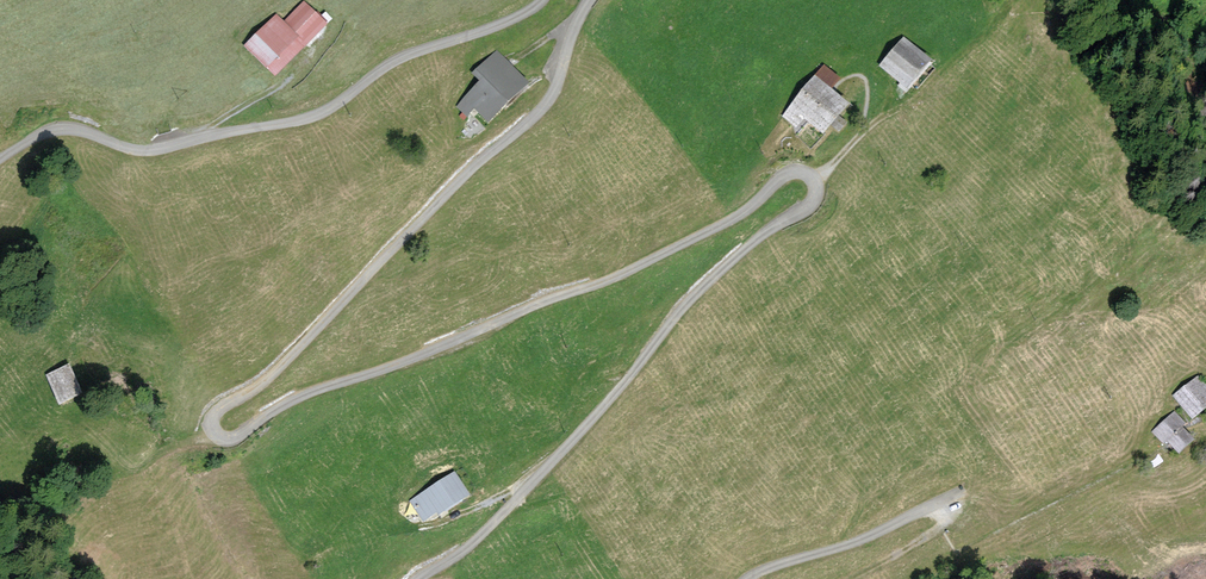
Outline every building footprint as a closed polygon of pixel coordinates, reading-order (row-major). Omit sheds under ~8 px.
[(245,44),(275,75),(327,22),(304,0),(284,20),(276,12),(245,44)] [(904,36),(879,65),(907,88),(931,58),(904,36)] [(479,80),(456,107),(467,116),(470,113),(474,117),(479,113),(488,122),(530,82),(497,50),(471,72),(479,80)] [(841,78),(824,64),(782,115),(796,128),(804,119),(824,135),(831,126),(840,115),(851,103),(832,87),(841,78)] [(848,122),(840,115),(831,126),(839,132),(848,122)] [(69,363),(46,374),(59,405),(83,394),(69,363)] [(1173,395),(1193,419),(1205,409),(1205,383),(1199,374),(1173,395)] [(1175,411),(1152,432),(1163,444),(1167,441),(1179,454),(1195,439),(1183,426),(1186,423),(1175,411)] [(454,471),(411,501),(425,521),(437,513),(439,515),(470,494),(454,471)]
